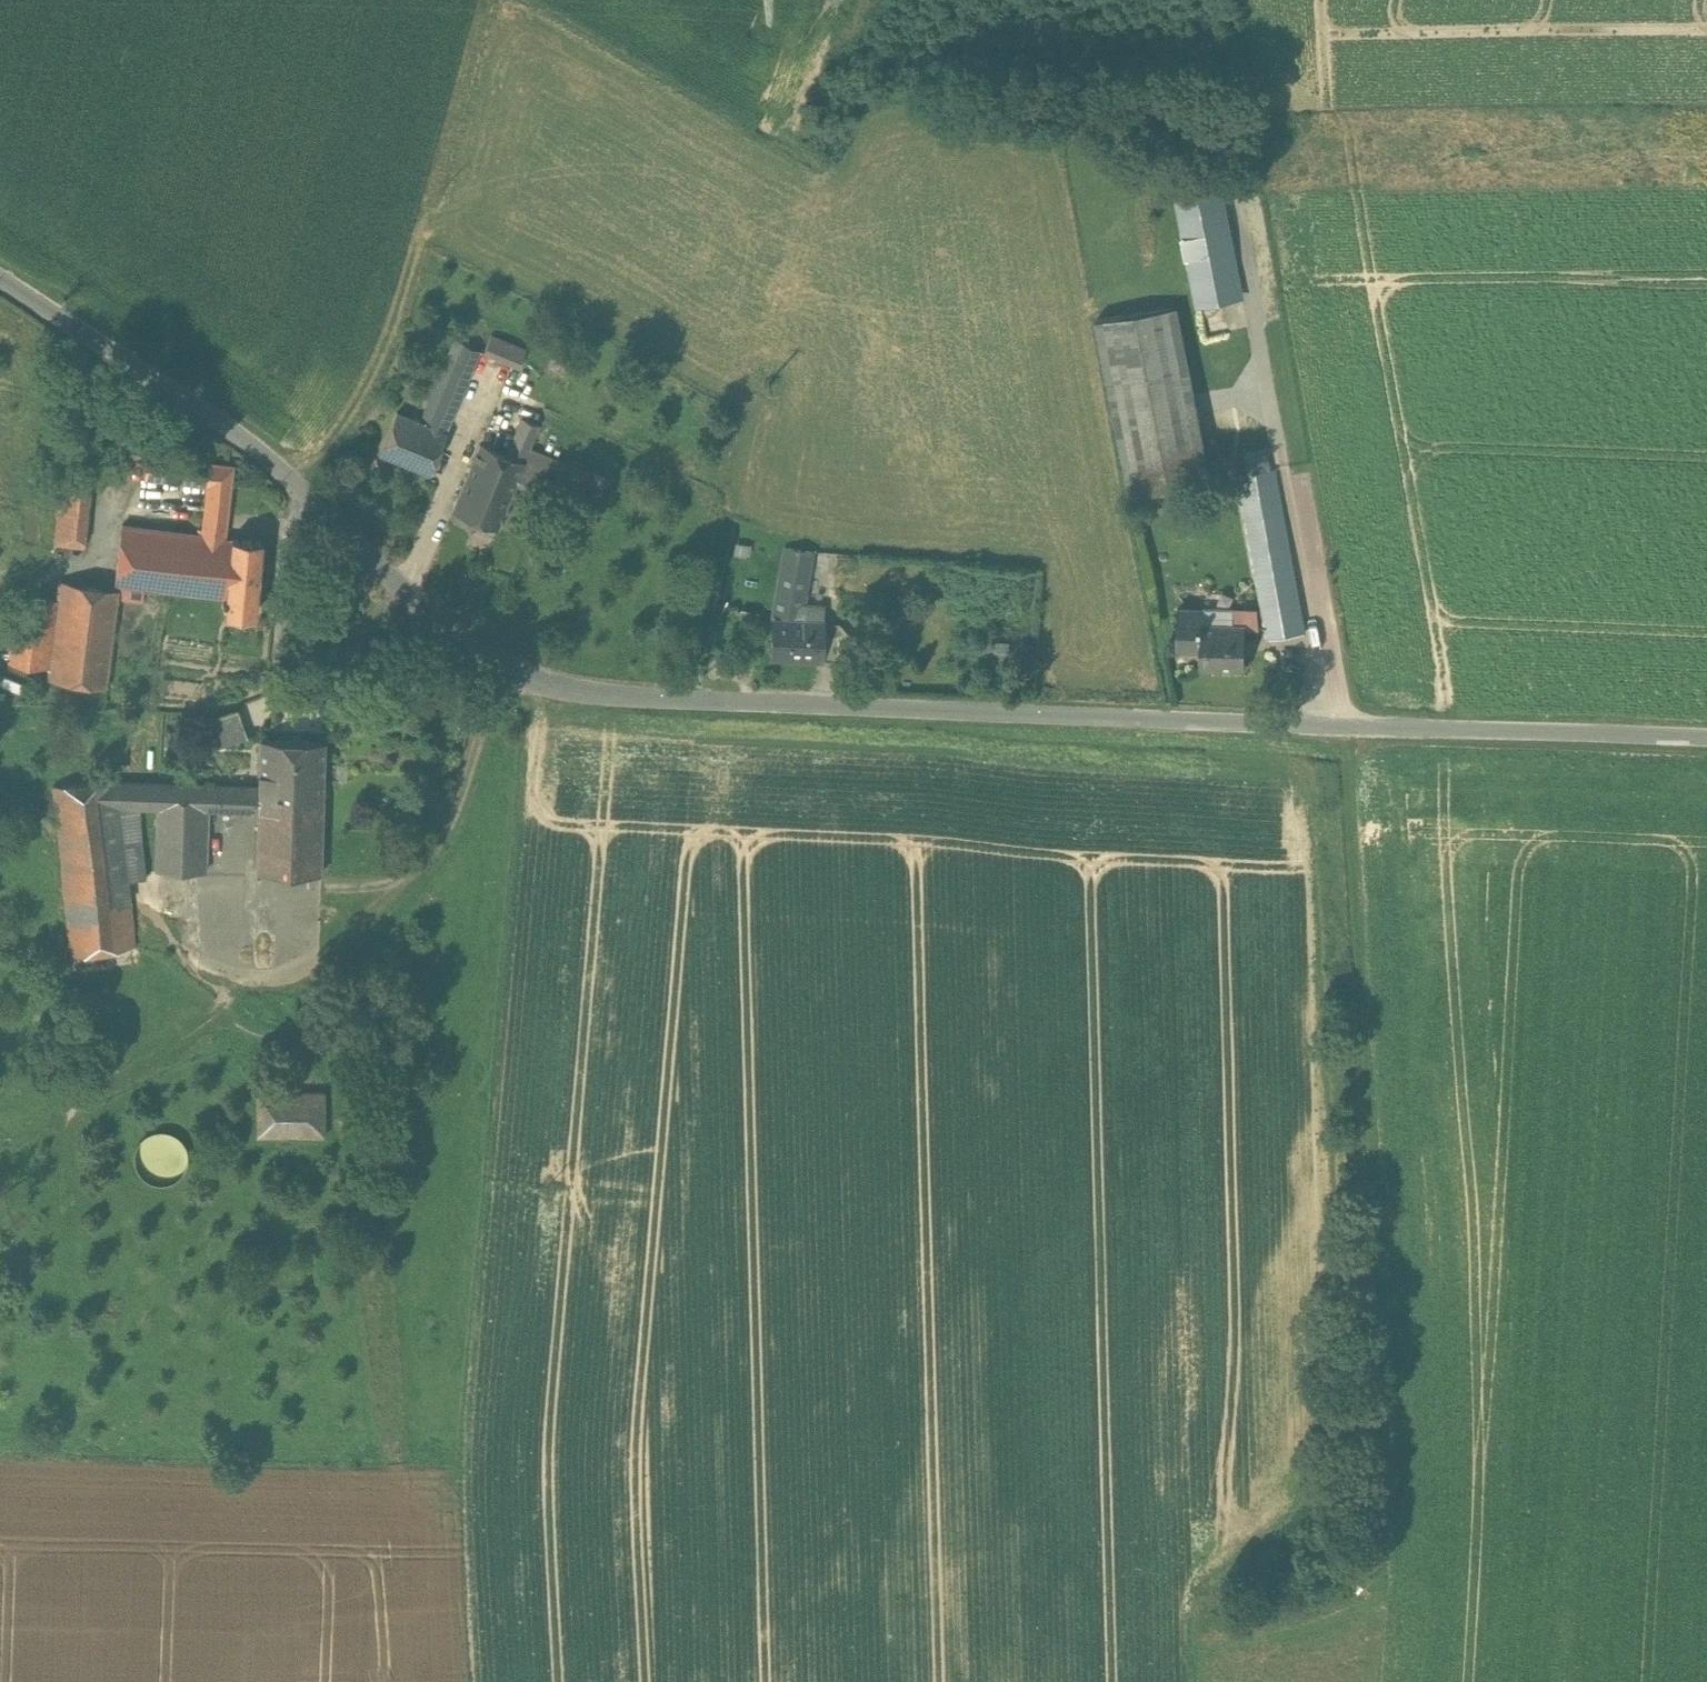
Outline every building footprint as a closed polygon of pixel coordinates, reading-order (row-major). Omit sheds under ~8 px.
[(1220,164),(1176,173),(1203,301),(1247,292),(1220,164)] [(1182,308),(1102,323),(1136,498),(1216,482),(1182,308)] [(526,348),(491,334),(484,352),(519,367),(526,348)] [(456,339),(421,421),(446,432),(480,349),(456,339)] [(421,421),(397,412),(380,453),(430,473),(446,432),(421,421)] [(522,417),(507,454),(524,460),(529,447),(539,424),(522,417)] [(94,450),(69,448),(70,441),(66,441),(58,518),(88,521),(94,450)] [(507,454),(480,443),(466,477),(510,496),(515,484),(525,461),(524,460),(507,454)] [(591,471),(529,447),(524,460),(525,461),(515,484),(577,508),(591,471)] [(1270,451),(1250,455),(1254,474),(1273,471),(1270,451)] [(197,534),(122,524),(115,583),(145,586),(200,593),(201,586),(204,586),(207,562),(210,562),(211,536),(225,538),(234,465),(147,455),(145,478),(208,485),(203,528),(198,527),(197,534)] [(1254,474),(1243,476),(1267,607),(1271,606),(1277,639),(1313,632),(1282,469),(1273,471),(1254,474)] [(510,496),(466,477),(453,510),(497,528),(501,518),(503,519),(504,517),(502,516),(510,496)] [(88,521),(58,518),(56,544),(85,547),(88,521)] [(263,540),(232,538),(232,539),(225,538),(211,536),(210,562),(207,562),(204,586),(201,586),(200,593),(227,596),(227,600),(223,600),(223,603),(226,604),(225,614),(251,616),(251,615),(255,611),(256,611),(263,540)] [(785,548),(774,620),(801,621),(803,606),(809,567),(818,568),(820,552),(785,548)] [(118,589),(60,581),(58,600),(50,661),(49,668),(48,680),(106,687),(117,598),(118,590),(118,589)] [(145,586),(118,583),(118,589),(118,590),(117,598),(143,601),(145,586)] [(58,600),(17,594),(9,662),(49,668),(50,661),(58,600)] [(803,606),(801,621),(818,621),(825,622),(826,607),(803,606)] [(1240,626),(1204,625),(1205,612),(1180,611),(1179,650),(1207,651),(1206,667),(1253,668),(1254,629),(1263,629),(1263,610),(1240,609),(1240,626)] [(801,621),(774,620),(772,655),(796,656),(796,658),(817,659),(817,658),(818,632),(818,621),(801,621)] [(835,633),(818,632),(817,658),(834,659),(835,633)] [(987,659),(988,640),(979,640),(978,658),(987,659)] [(987,659),(1010,660),(1011,641),(988,640),(987,659)] [(238,709),(208,719),(218,747),(248,737),(238,709)] [(325,741),(261,739),(259,786),(258,808),(323,809),(325,741)] [(116,779),(53,786),(71,956),(135,947),(127,880),(119,806),(117,781),(116,779)] [(259,786),(117,781),(119,806),(140,807),(158,807),(156,870),(205,872),(207,809),(258,810),(258,808),(259,786)] [(140,807),(119,806),(127,880),(145,878),(140,837),(140,807)] [(323,809),(258,808),(258,810),(257,871),(321,873),(323,809)] [(324,1090),(258,1091),(258,1135),(325,1135),(324,1090)] [(152,1169),(183,1168),(182,1131),(150,1132),(152,1169)]
